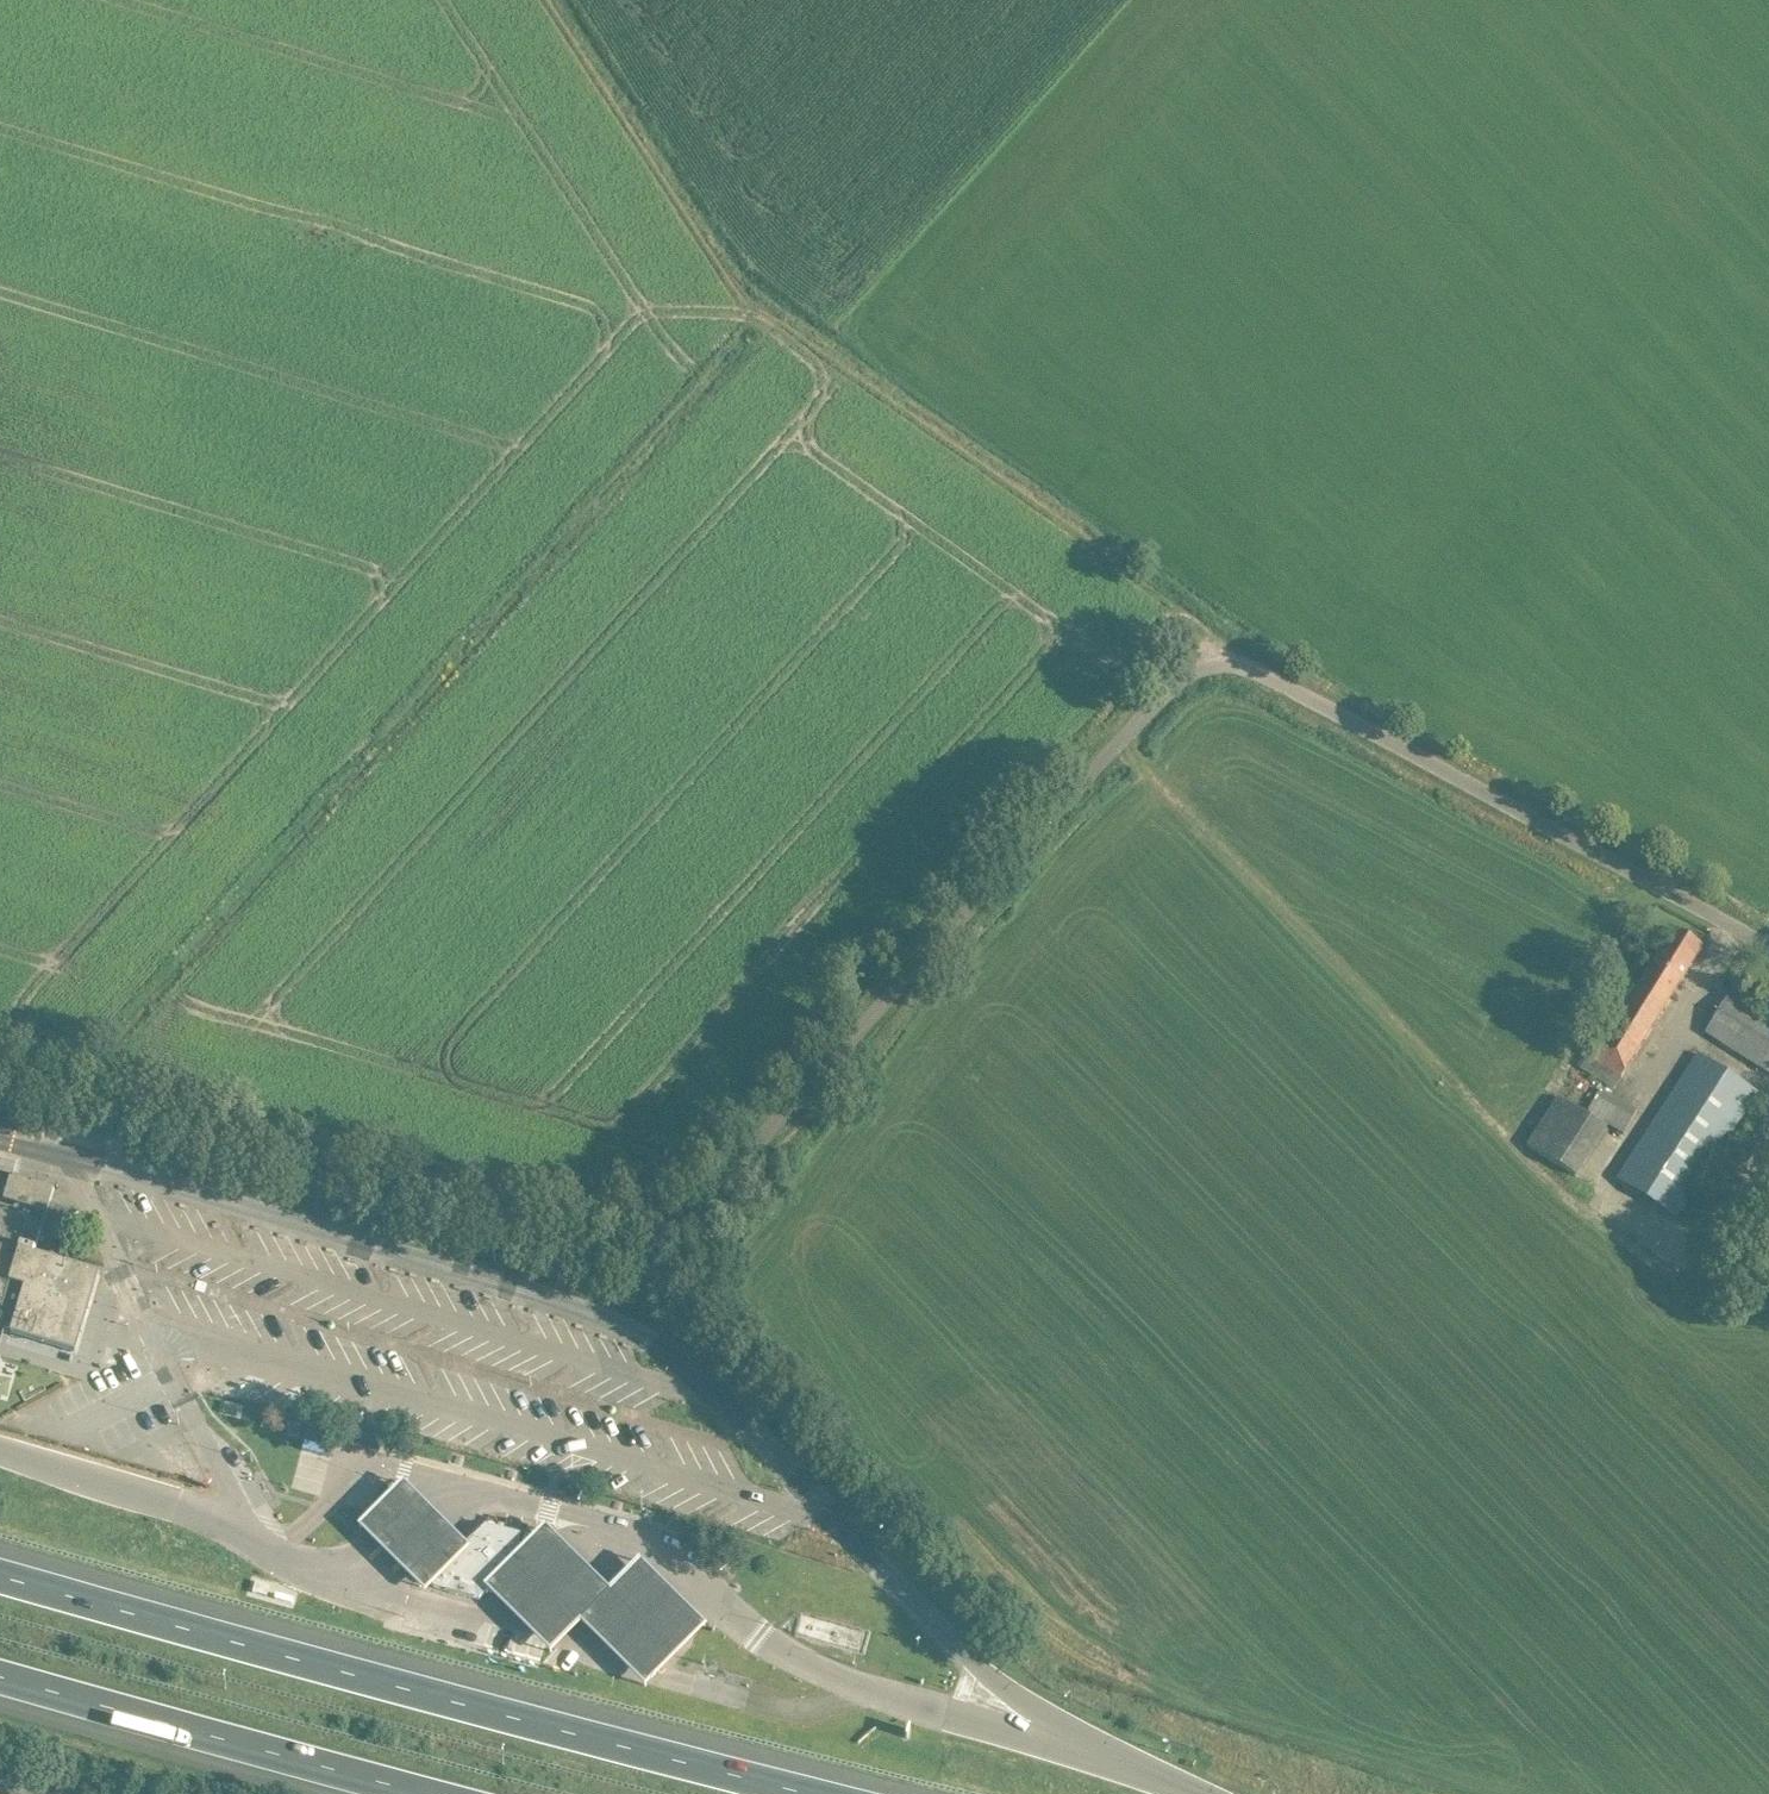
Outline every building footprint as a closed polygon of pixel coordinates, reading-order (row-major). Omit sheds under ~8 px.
[(1579,1065),(1615,1087),(1689,967),(1702,947),(1675,930),(1637,991),(1625,983),(1612,1003),(1581,1054),(1585,1056),(1579,1065)] [(1718,1011),(1705,1032),(1768,1073),(1768,1015),(1731,991),(1718,1011)] [(1616,1179),(1676,1217),(1757,1091),(1697,1053),(1616,1179)] [(1606,1130),(1583,1115),(1557,1098),(1527,1145),(1577,1177),(1606,1130)] [(12,1329),(11,1333),(10,1335),(70,1353),(76,1355),(95,1291),(100,1274),(49,1259),(51,1250),(55,1238),(69,1242),(75,1222),(78,1212),(50,1203),(54,1189),(18,1178),(12,1175),(4,1200),(45,1213),(42,1224),(0,1211),(0,1326),(12,1329)] [(288,1423),(287,1436),(300,1437),(301,1424),(288,1423)] [(377,1550),(422,1594),(467,1548),(423,1504),(401,1483),(356,1528),(377,1550)] [(486,1525),(429,1582),(434,1587),(480,1600),(537,1542),(531,1537),(486,1525)] [(530,1542),(483,1590),(517,1625),(548,1654),(578,1624),(643,1689),(704,1628),(664,1589),(638,1562),(607,1593),(542,1530),(530,1542)]
